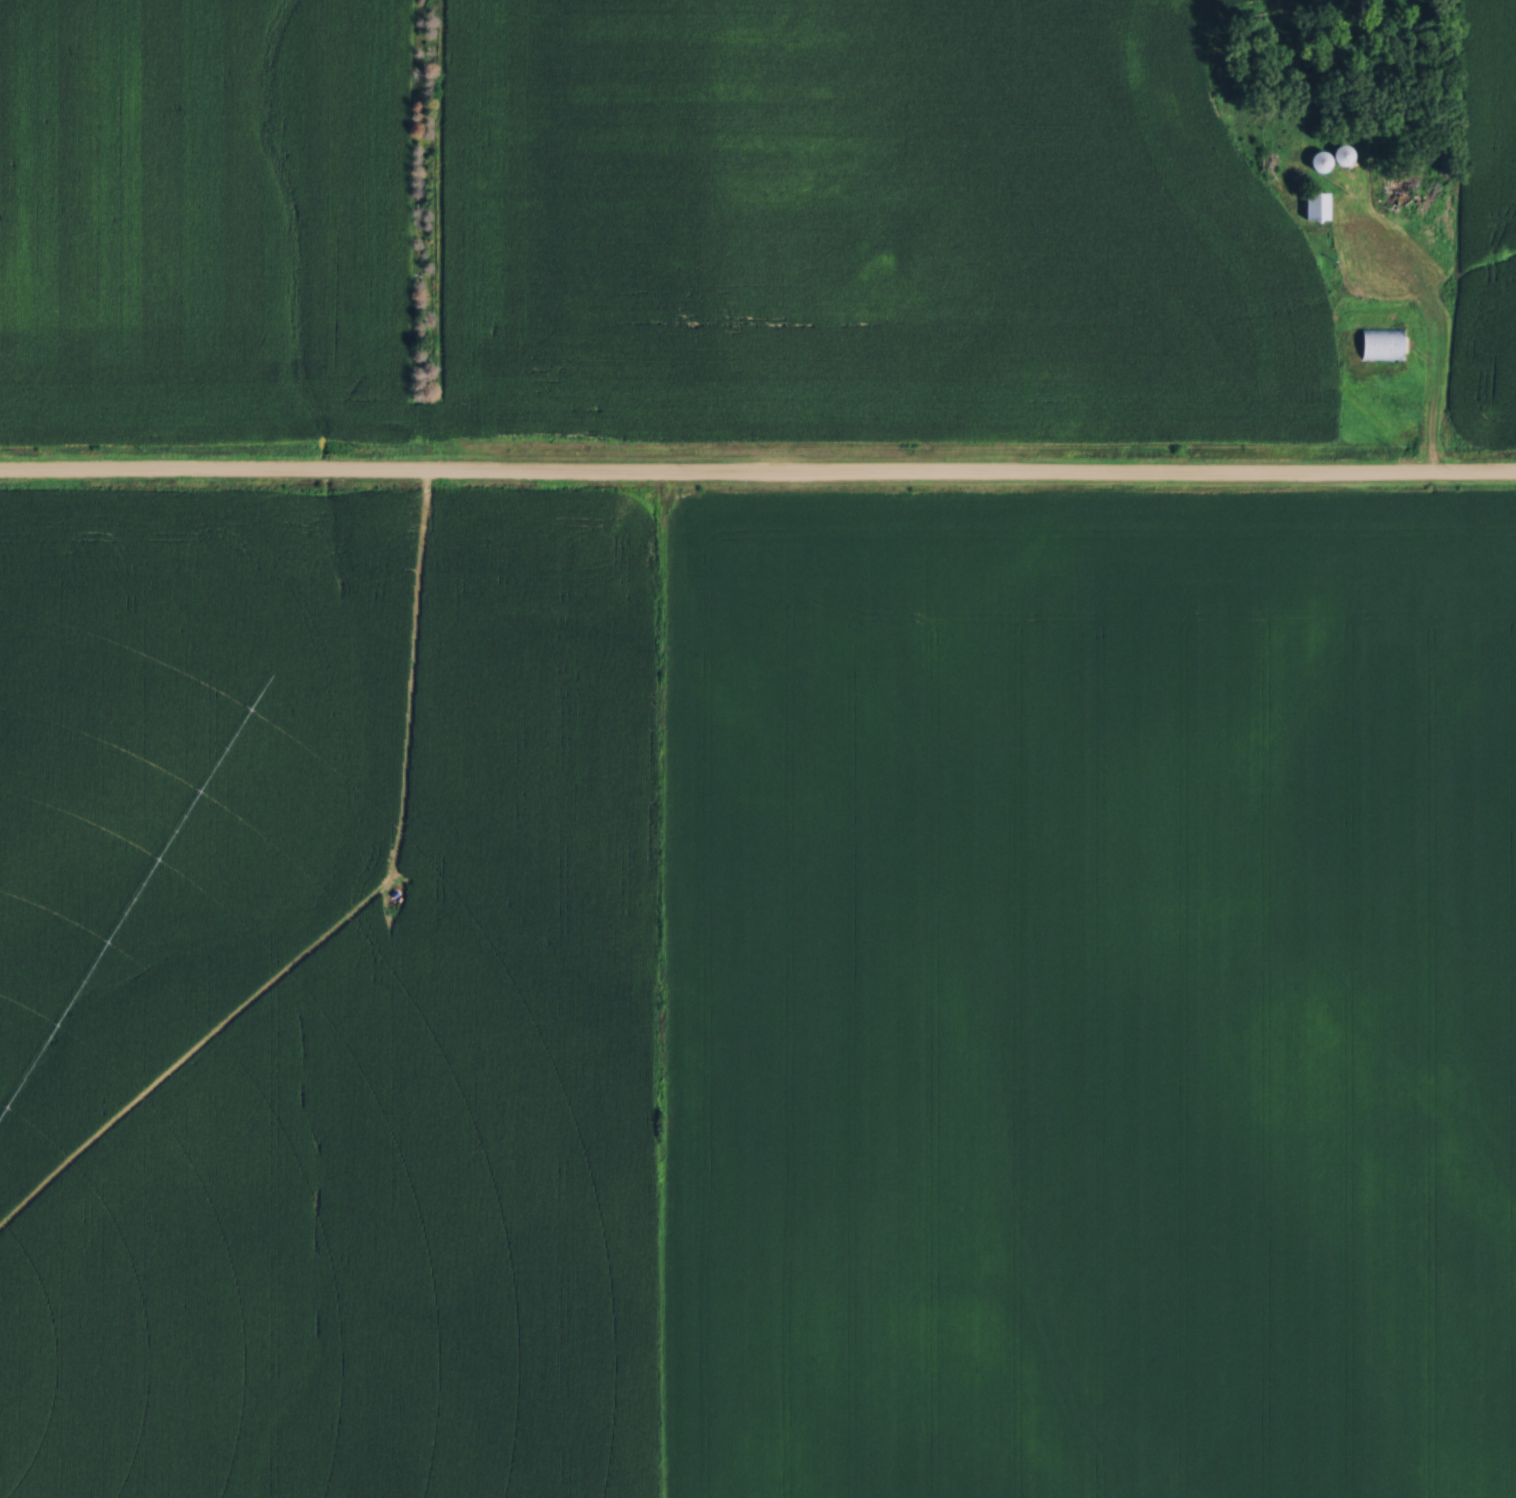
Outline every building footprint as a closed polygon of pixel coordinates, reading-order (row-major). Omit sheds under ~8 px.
[(1329,160),(1342,166),(1351,149),(1334,141),(1327,156),(1312,148),(1304,164),(1323,173),(1329,160)] [(1327,190),(1301,190),(1301,218),(1327,218),(1327,190)] [(1356,327),(1356,356),(1399,356),(1399,327),(1356,327)]
